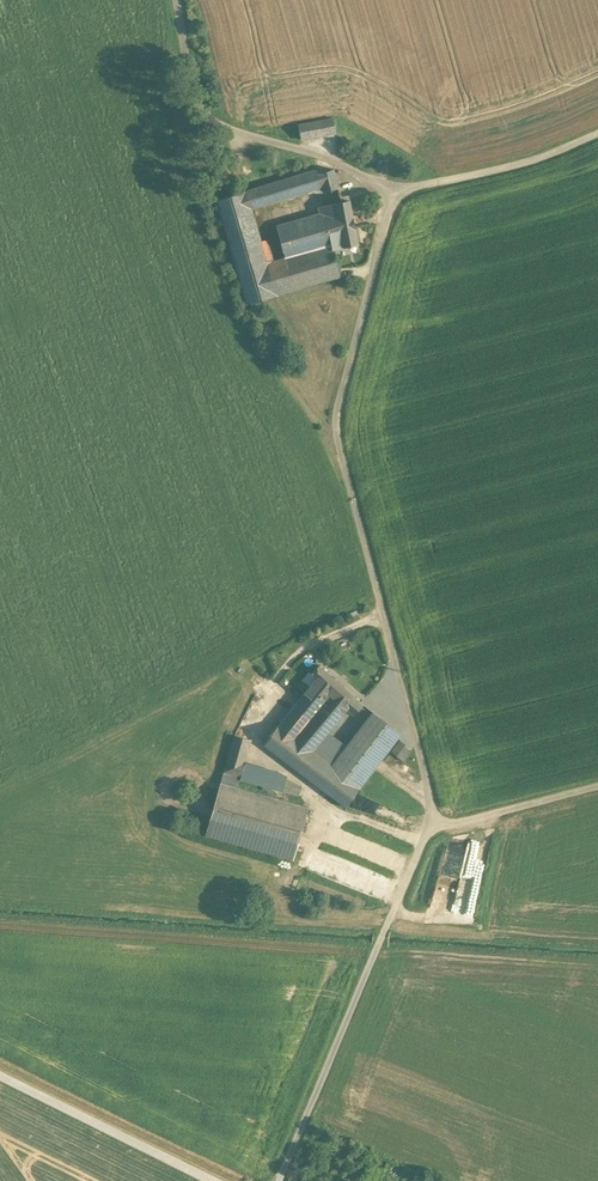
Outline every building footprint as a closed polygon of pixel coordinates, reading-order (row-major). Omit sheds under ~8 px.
[(335,117),(298,123),(301,140),(337,134),(335,117)] [(334,168),(318,174),(323,187),(324,192),(339,189),(334,168)] [(259,187),(246,190),(252,209),(265,205),(323,187),(318,174),(317,169),(259,187)] [(247,304),(277,295),(271,276),(268,264),(261,241),(252,209),(246,190),(216,200),(247,304)] [(350,200),(319,207),(320,214),(324,230),(331,229),(335,249),(359,244),(350,200)] [(324,230),(320,214),(277,226),(285,259),(288,270),(271,276),(277,295),(340,277),(335,249),(331,229),(324,230)] [(261,241),(268,264),(274,262),(267,240),(261,241)] [(271,276),(288,270),(285,259),(274,262),(268,264),(271,276)] [(353,695),(319,665),(312,674),(317,679),(310,687),(342,714),(347,709),(356,699),(353,695)] [(310,687),(317,679),(312,674),(309,672),(302,680),(310,687)] [(342,714),(310,687),(304,693),(337,721),(342,714)] [(327,734),(337,721),(304,693),(279,724),(313,750),(327,734)] [(363,705),(356,699),(347,709),(353,715),(363,705)] [(335,768),(321,788),(346,807),(396,734),(372,713),(347,750),(335,768)] [(321,788),(335,768),(313,750),(279,724),(263,743),(321,788)] [(347,750),(327,734),(313,750),(335,768),(347,750)] [(251,740),(235,735),(211,818),(212,818),(207,835),(293,859),(298,843),(307,808),(237,788),(240,779),(298,796),(302,787),(278,772),(245,763),(251,740)] [(405,743),(401,740),(392,752),(397,755),(403,747),(405,743)] [(411,752),(403,747),(397,755),(404,761),(411,752)] [(463,858),(444,854),(434,905),(453,909),(463,858)]
